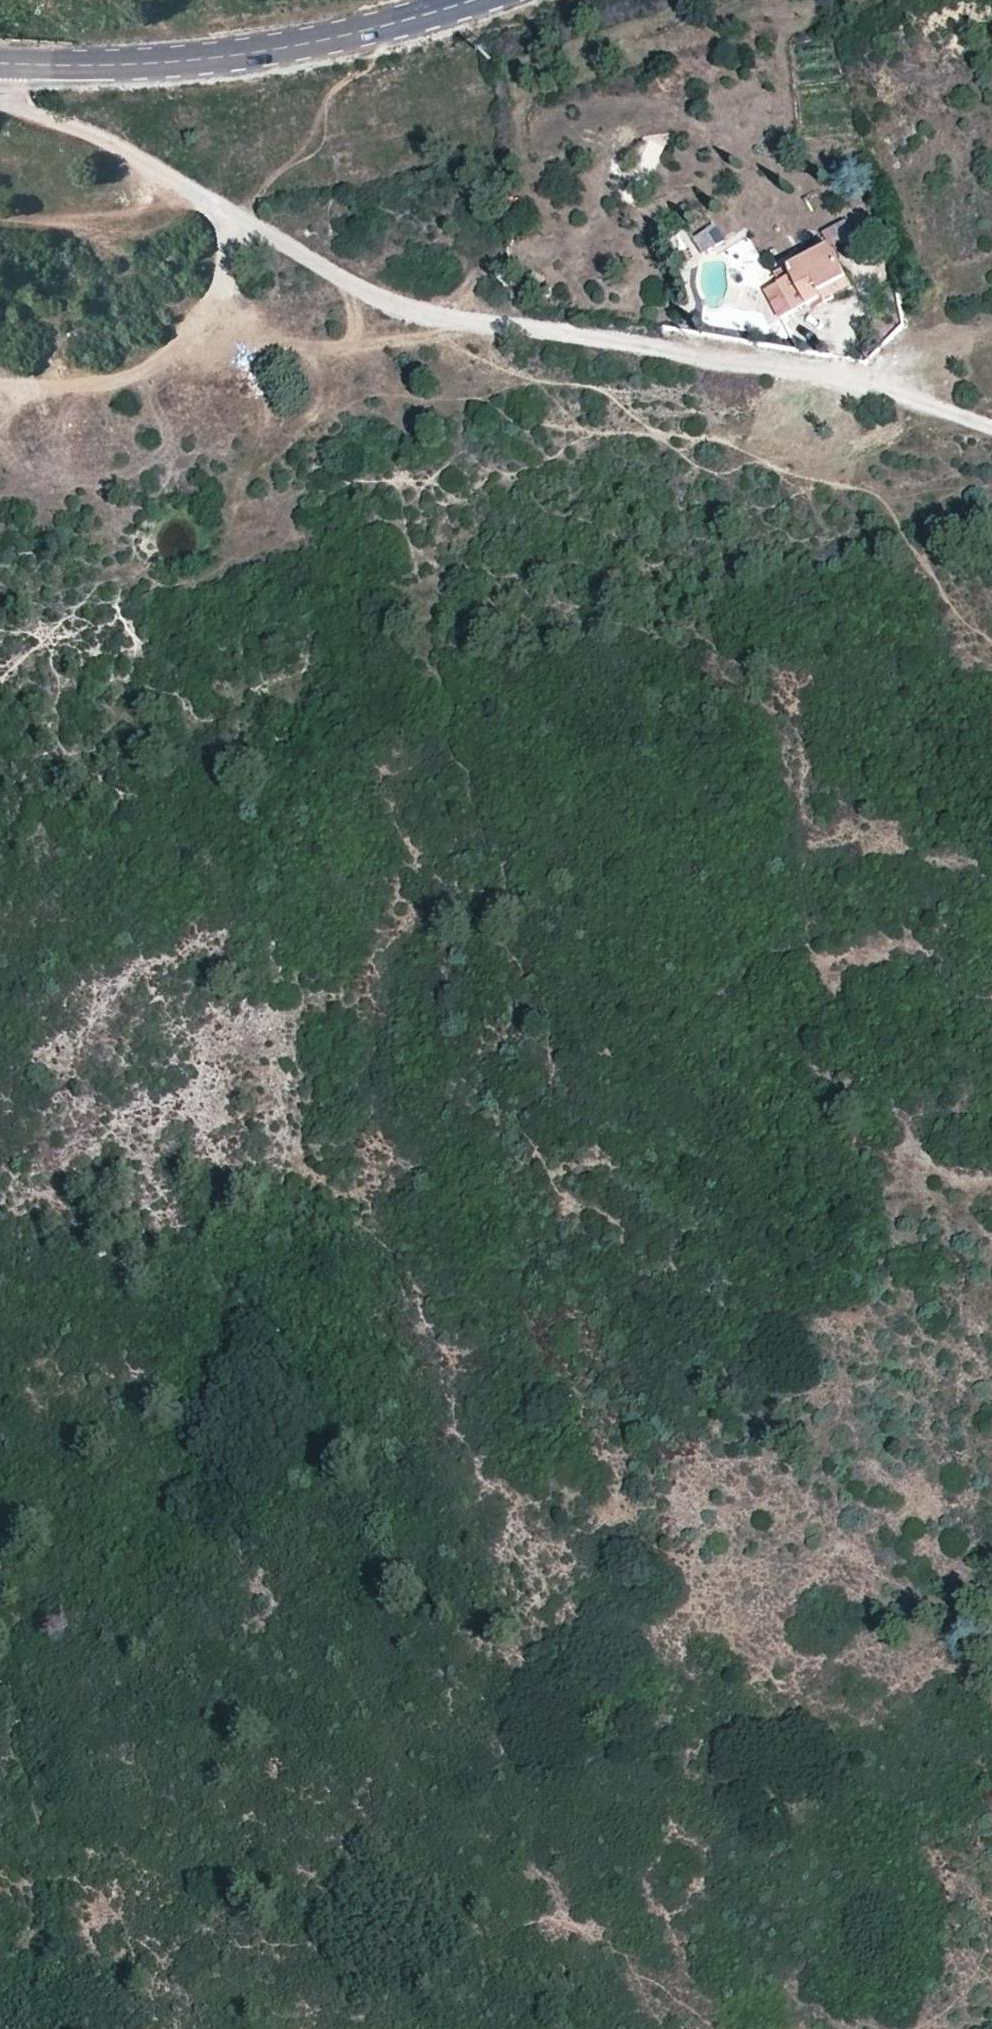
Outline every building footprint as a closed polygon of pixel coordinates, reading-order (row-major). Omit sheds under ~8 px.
[(824,233),(831,248),(852,239),(845,223),(824,233)] [(704,255),(723,245),(715,230),(695,240),(704,255)] [(773,328),(851,292),(831,248),(787,268),(792,279),(774,287),(782,304),(765,311),(773,328)]
